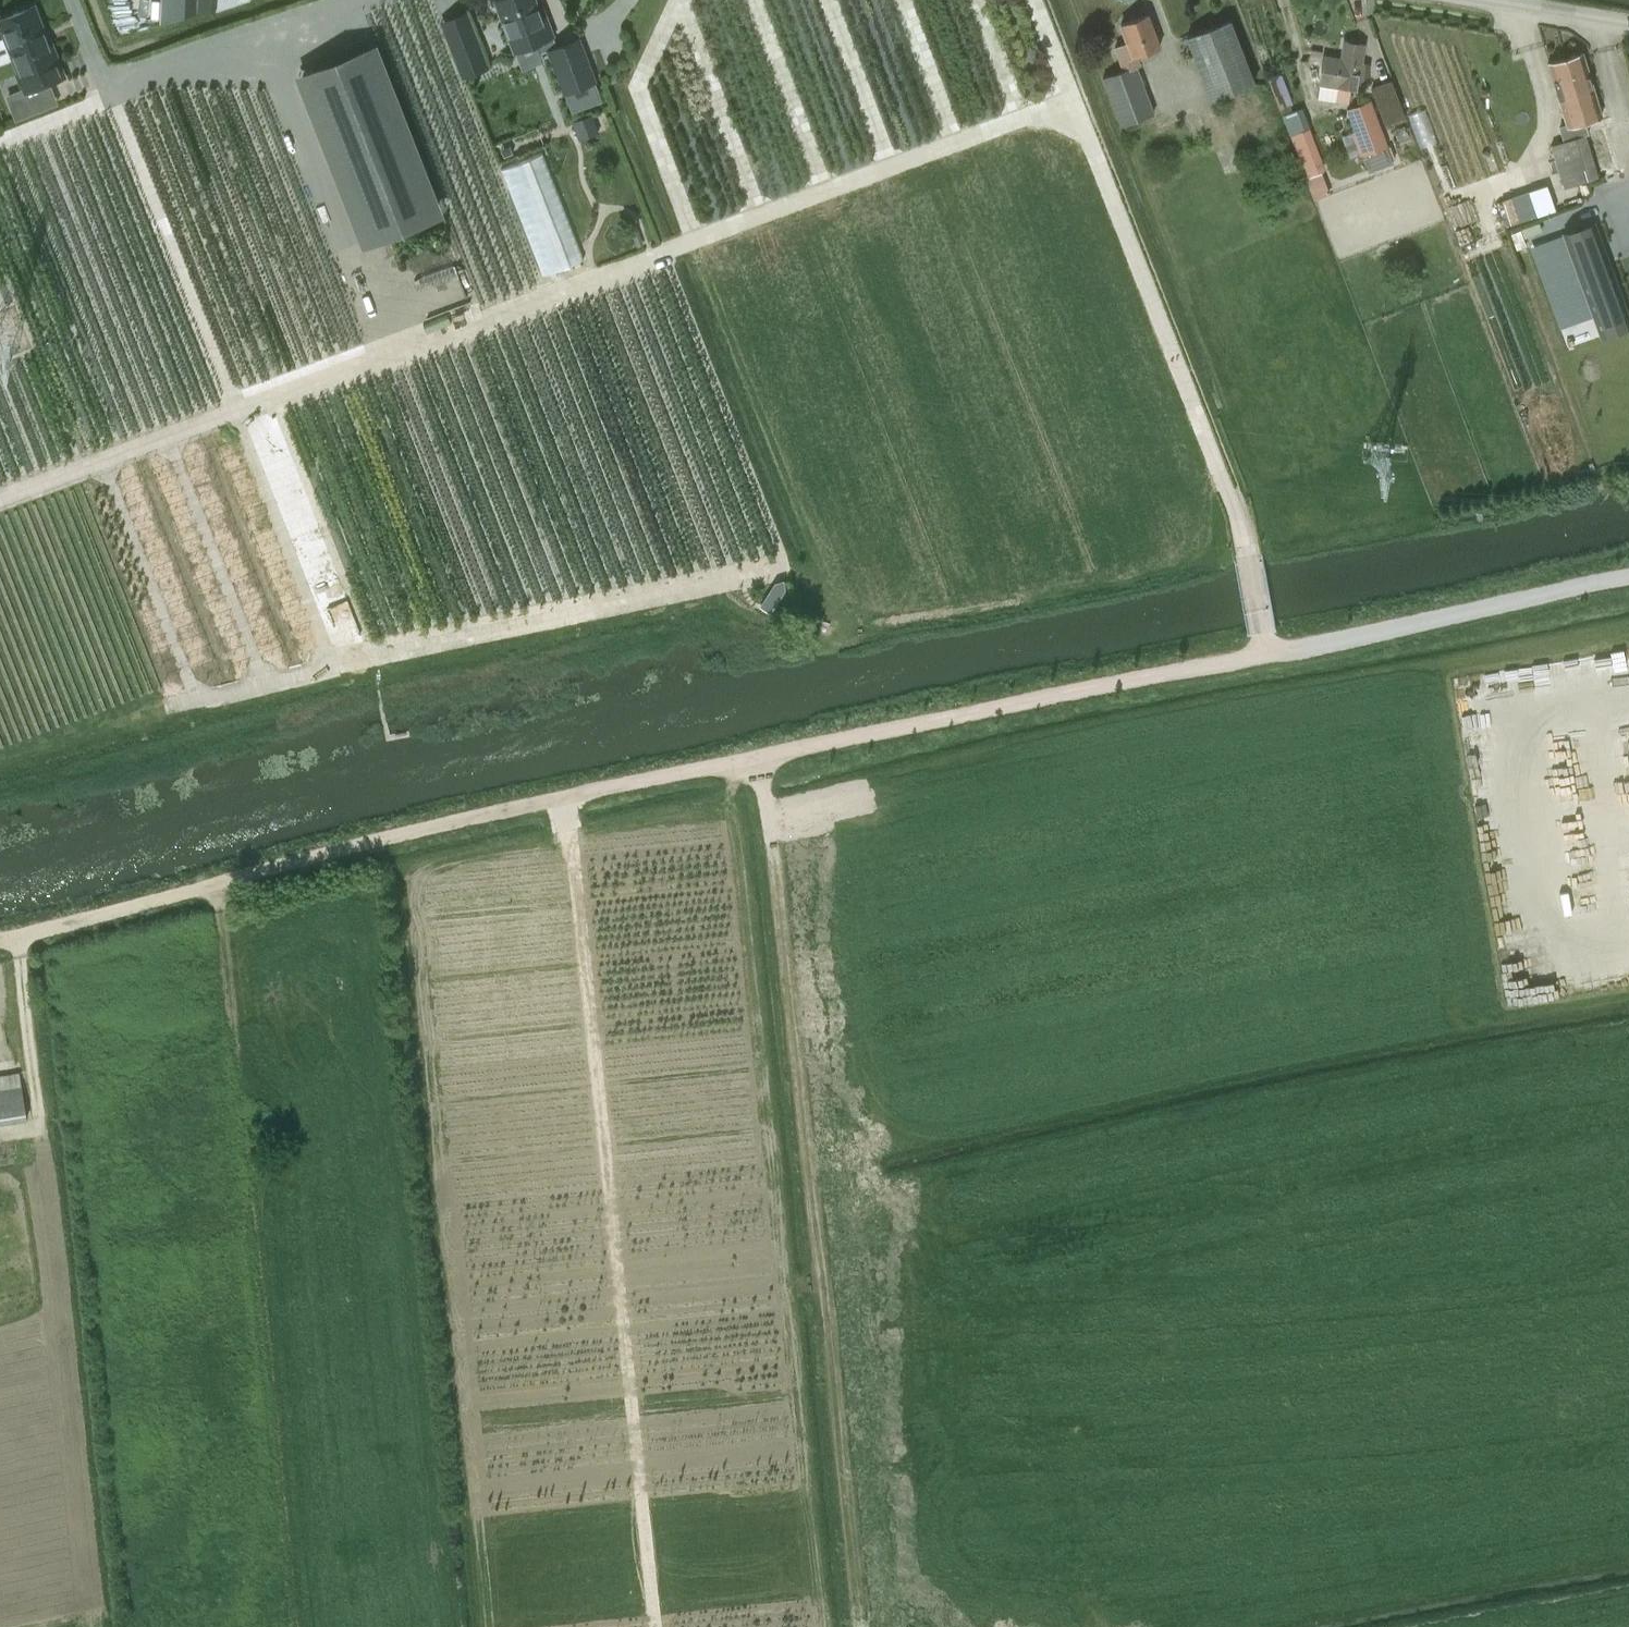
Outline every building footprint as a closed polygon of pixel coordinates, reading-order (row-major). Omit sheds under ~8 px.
[(172,21),(234,0),(172,0),(172,21)] [(514,52),(536,43),(540,53),(548,51),(564,93),(594,82),(578,39),(556,47),(553,37),(545,15),(540,16),(534,0),(496,0),(495,0),(514,52)] [(0,18),(0,20),(20,72),(18,73),(25,91),(64,76),(49,37),(47,38),(34,5),(0,18)] [(481,52),(466,11),(441,21),(457,61),(481,52)] [(1147,15),(1120,25),(1127,43),(1114,48),(1123,71),(1102,78),(1119,126),(1153,114),(1132,58),(1159,48),(1147,15)] [(1229,19),(1185,37),(1210,101),(1255,84),(1229,19)] [(1323,56),(1318,84),(1335,87),(1333,100),(1348,103),(1350,89),(1361,90),(1363,77),(1367,78),(1369,63),(1361,61),(1364,45),(1343,42),(1340,59),(1323,56)] [(373,51),(300,79),(364,241),(436,212),(373,51)] [(1582,52),(1565,58),(1584,122),(1601,117),(1582,52)] [(1565,58),(1547,63),(1567,127),(1584,122),(1565,58)] [(1372,89),(1384,124),(1403,117),(1390,82),(1372,89)] [(16,118),(29,113),(21,93),(8,98),(16,118)] [(1368,172),(1392,163),(1386,147),(1387,147),(1370,100),(1346,109),(1362,156),(1368,172)] [(573,123),(579,139),(598,132),(592,116),(573,123)] [(1567,127),(1560,129),(1563,142),(1553,145),(1565,187),(1601,176),(1584,122),(1567,127)] [(1325,168),(1308,124),(1289,132),(1306,176),(1325,168)] [(501,168),(541,275),(584,259),(544,152),(501,168)] [(1591,220),(1560,231),(1598,335),(1628,323),(1591,220)] [(0,1075),(0,1124),(28,1120),(19,1072),(0,1075)]
